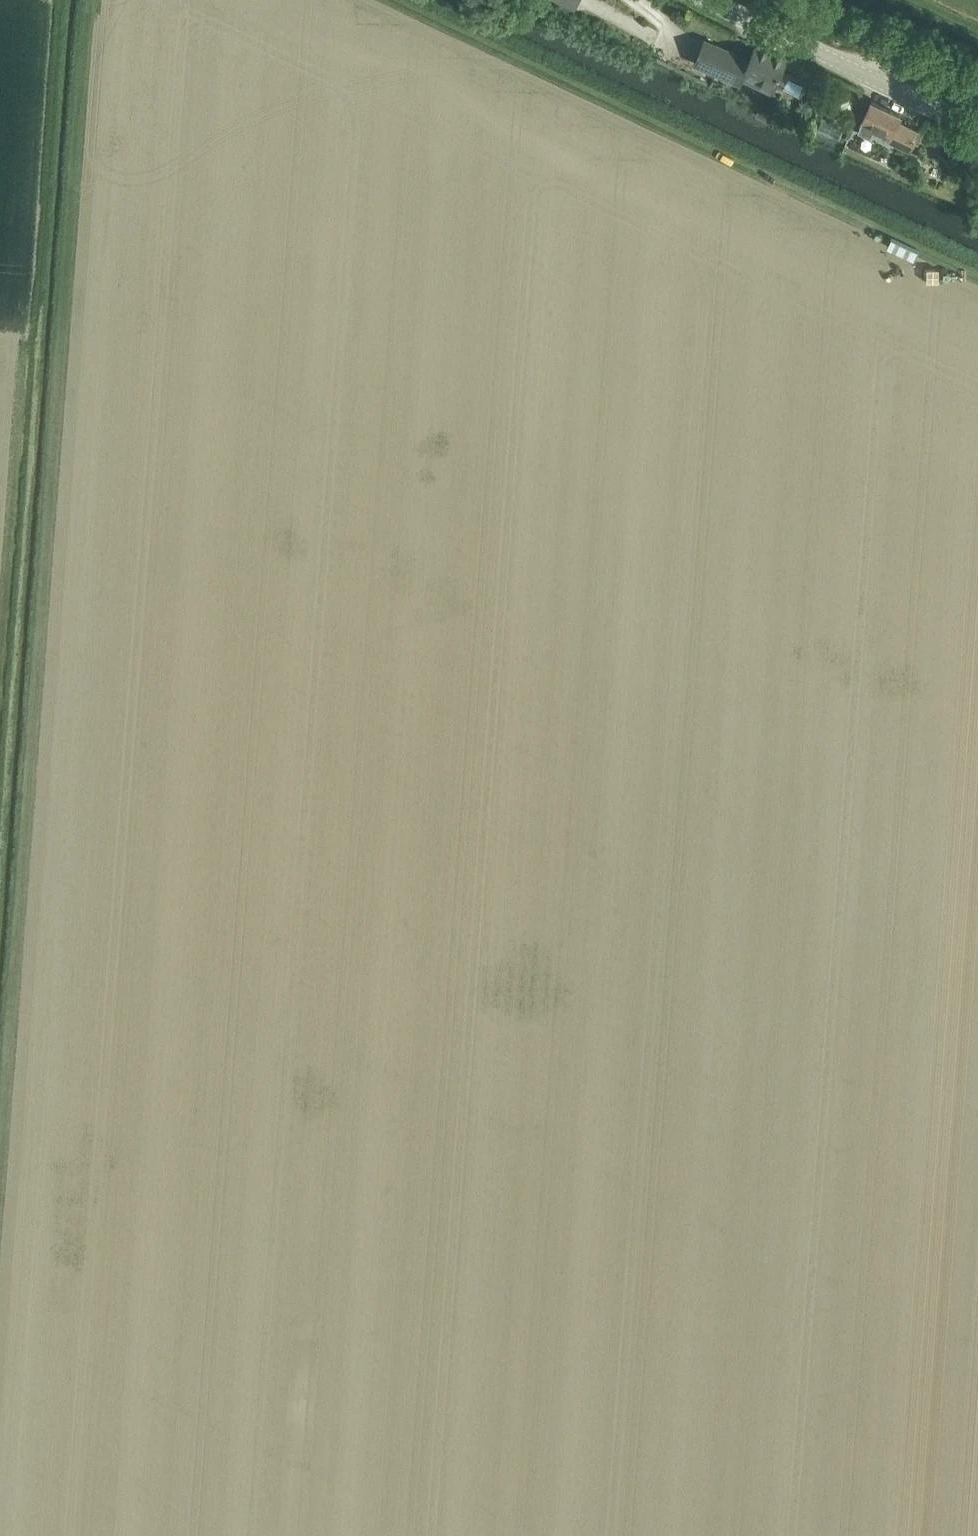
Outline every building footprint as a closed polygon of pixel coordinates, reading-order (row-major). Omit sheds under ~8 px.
[(705,38),(694,63),(741,85),(743,79),(771,92),(776,81),(787,57),(759,44),(758,44),(751,59),(705,38)] [(650,53),(650,54),(658,58),(661,50),(653,46),(650,53)] [(803,88),(789,81),(784,89),(799,97),(803,88)] [(871,135),(875,126),(890,134),(888,139),(910,150),(914,142),(919,132),(920,129),(899,120),(902,114),(872,100),(858,129),(871,135)] [(823,118),(818,129),(839,139),(845,128),(823,118)] [(919,132),(914,142),(918,144),(923,134),(919,132)] [(961,150),(947,153),(951,167),(965,164),(961,150)]
